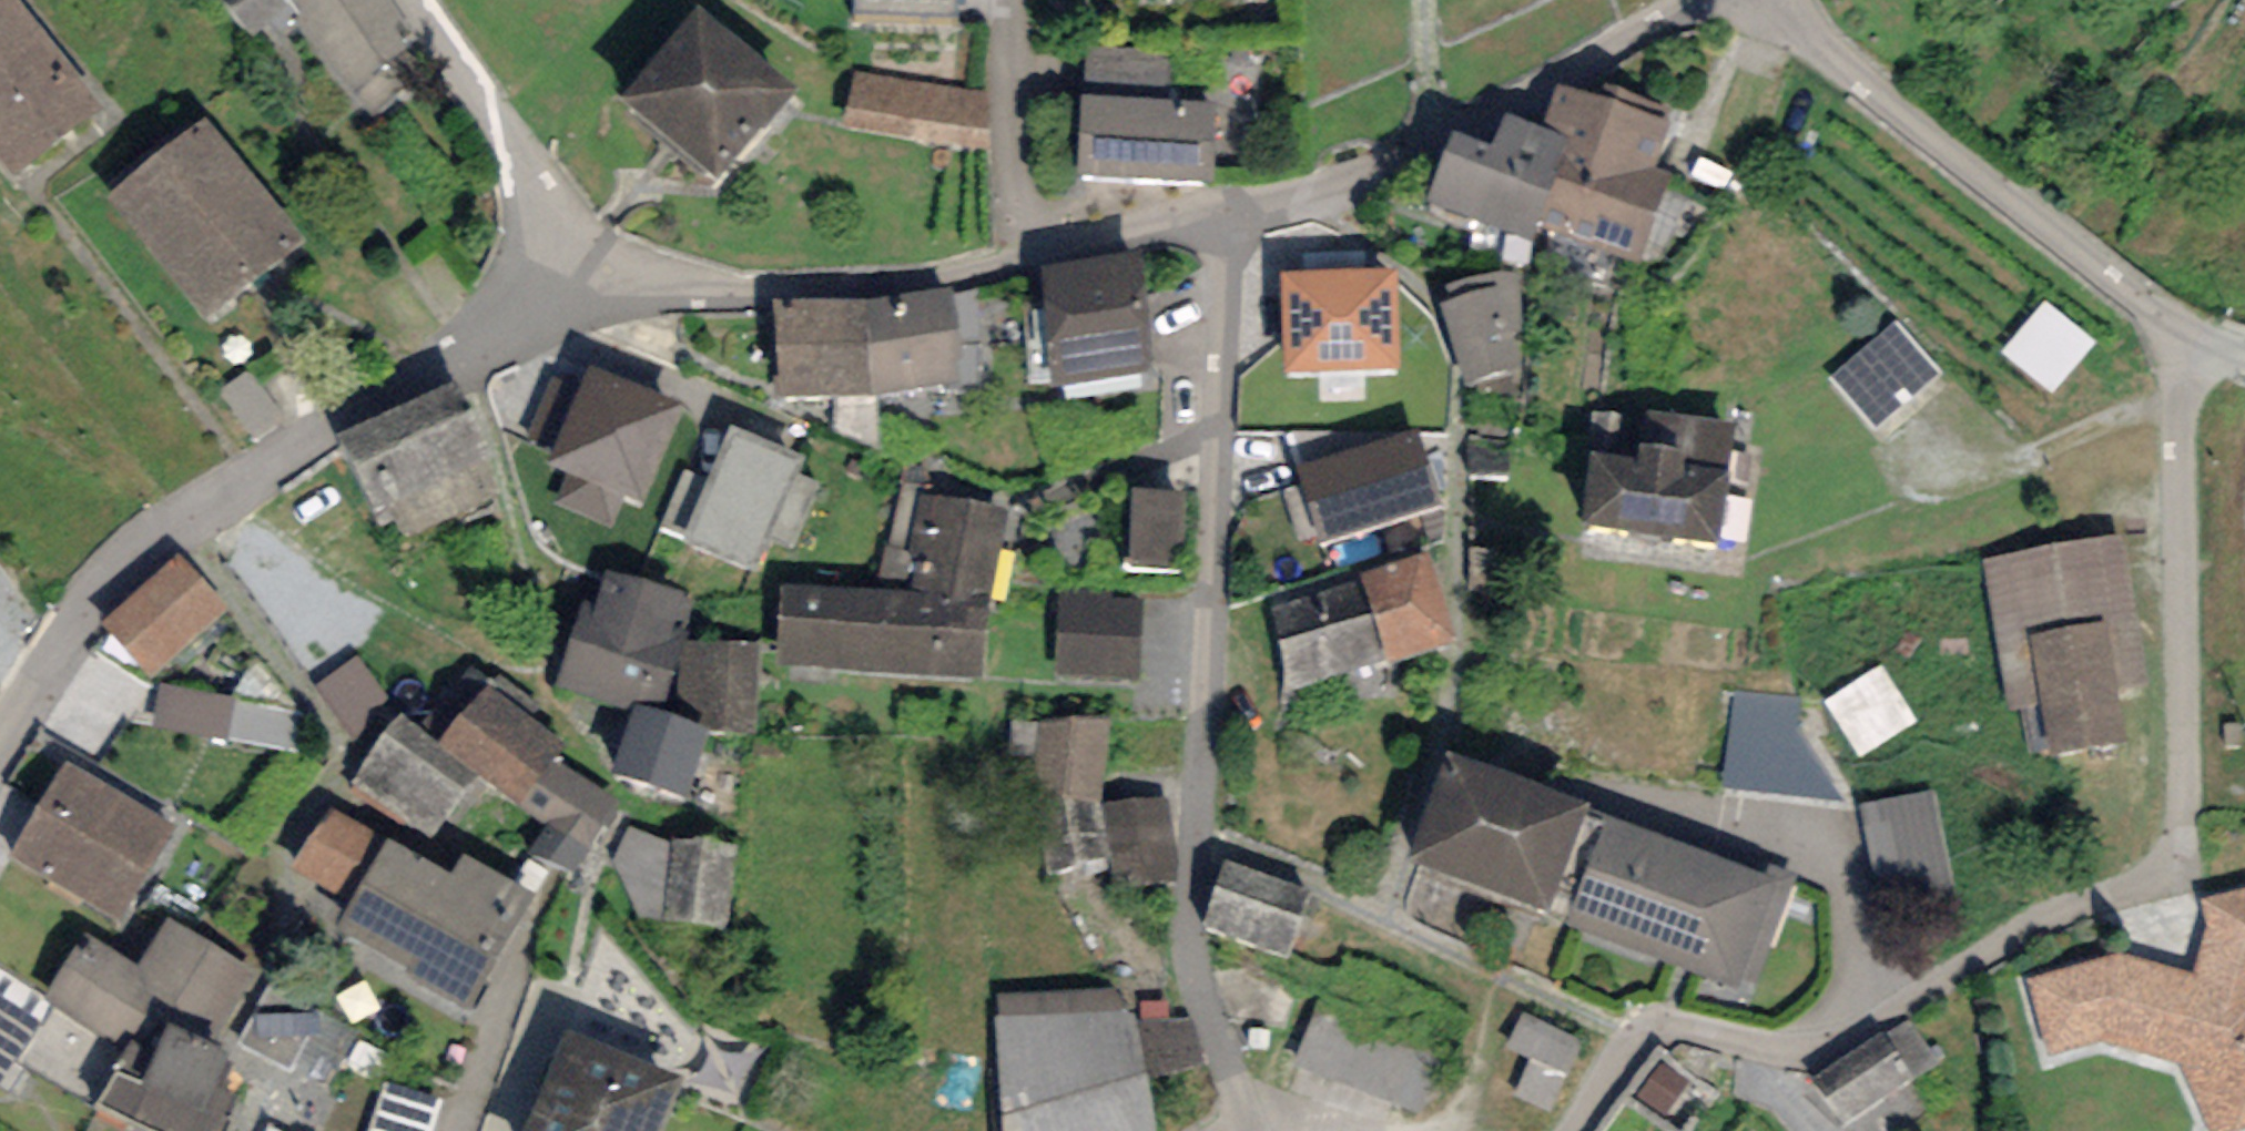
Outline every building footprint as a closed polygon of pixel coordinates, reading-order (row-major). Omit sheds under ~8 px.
[(103,109),(19,0),(1,0),(0,1),(0,155),(16,176),(103,109)] [(255,39),(290,12),(370,117),(425,76),(405,49),(412,44),(397,25),(408,17),(395,0),(225,0),(255,39)] [(854,17),(960,21),(960,0),(855,0),(854,17)] [(797,90),(698,6),(620,96),(719,180),(797,90)] [(1085,45),(1081,93),(1168,100),(1172,51),(1085,45)] [(985,90),(854,72),(840,124),(987,148),(985,90)] [(1599,98),(1558,82),(1540,127),(1573,139),(1539,228),(1638,267),(1674,176),(1653,168),(1670,124),(1664,121),(1669,108),(1605,83),(1599,98)] [(1168,100),(1081,93),(1077,174),(1213,181),(1217,101),(1168,100)] [(1540,127),(1504,113),(1492,145),(1453,130),(1426,201),(1534,241),(1539,228),(1573,139),(1540,127)] [(306,238),(206,118),(109,198),(208,318),(306,238)] [(1139,254),(1039,267),(1054,384),(1154,371),(1139,254)] [(1399,268),(1281,272),(1285,372),(1402,368),(1399,268)] [(1521,268),(1446,285),(1451,301),(1439,303),(1469,385),(1520,371),(1521,268)] [(952,287),(865,298),(874,395),(958,382),(952,287)] [(782,392),(874,395),(865,298),(775,296),(782,392)] [(2096,343),(2046,300),(2001,353),(2051,395),(2096,343)] [(1939,373),(1894,321),(1832,375),(1877,427),(1939,373)] [(687,407),(590,365),(579,389),(556,446),(548,463),(566,471),(553,501),(611,526),(625,495),(644,504),(687,407)] [(556,446),(579,389),(551,378),(528,436),(556,446)] [(452,379),(338,436),(383,526),(397,520),(405,537),(487,496),(472,466),(491,457),(452,379)] [(1645,417),(1592,410),(1586,450),(1594,451),(1583,523),(1720,543),(1737,421),(1646,408),(1645,417)] [(804,456),(730,424),(706,478),(686,470),(661,526),(686,537),(683,542),(757,573),(770,542),(792,551),(820,484),(797,474),(804,456)] [(1285,428),(1295,468),(1390,438),(1285,428)] [(1390,438),(1295,468),(1301,486),(1282,492),(1298,541),(1317,535),(1320,544),(1443,505),(1419,429),(1390,438)] [(1510,436),(1468,435),(1467,475),(1510,476),(1510,436)] [(1187,491),(1132,488),(1129,564),(1184,567),(1187,491)] [(1008,509),(920,495),(911,593),(989,598),(1008,509)] [(2123,536),(1984,557),(2008,711),(2022,709),(2028,751),(2050,748),(2052,754),(2128,742),(2119,688),(2146,684),(2123,536)] [(181,551),(103,621),(152,676),(230,606),(181,551)] [(1429,551),(1361,573),(1364,578),(1388,661),(1389,662),(1457,641),(1429,551)] [(696,595),(606,568),(595,603),(583,599),(556,686),(592,697),(590,702),(631,715),(634,703),(661,711),(696,595)] [(1364,578),(1316,591),(1339,675),(1388,661),(1364,578)] [(911,593),(781,584),(776,667),(984,680),(989,598),(911,593)] [(1291,688),(1339,675),(1316,591),(1267,605),(1291,688)] [(1062,592),(1055,675),(1134,682),(1141,599),(1062,592)] [(760,642),(684,641),(675,714),(710,731),(757,732),(760,642)] [(396,712),(357,655),(316,685),(357,742),(396,712)] [(1921,720),(1883,661),(1824,698),(1861,758),(1921,720)] [(235,697),(158,684),(151,726),(227,739),(235,697)] [(563,744),(488,685),(439,743),(481,776),(516,804),(547,825),(530,850),(573,875),(621,801),(550,759),(563,744)] [(1804,697),(1733,691),(1721,784),(1847,801),(1800,728),(1804,697)] [(687,797),(710,731),(675,714),(661,711),(634,703),(631,715),(609,772),(687,797)] [(439,743),(400,715),(352,781),(430,836),(481,776),(439,743)] [(1110,720),(1038,720),(1029,793),(1039,793),(1103,798),(1110,720)] [(1591,804),(1446,749),(1405,857),(1549,912),(1591,804)] [(177,826),(63,760),(8,855),(122,921),(177,826)] [(1935,789),(1861,805),(1885,912),(1958,897),(1935,789)] [(1104,804),(1103,798),(1039,793),(1045,874),(1110,859),(1104,804)] [(1176,875),(1167,797),(1104,804),(1110,859),(1112,882),(1176,875)] [(350,903),(387,837),(332,809),(291,867),(350,903)] [(1767,873),(1604,814),(1564,924),(1754,992),(1797,875),(1770,865),(1767,873)] [(668,839),(630,825),(613,861),(637,918),(726,928),(737,845),(668,839)] [(536,894),(463,854),(453,873),(387,837),(350,903),(337,927),(410,966),(404,976),(470,1012),(536,894)] [(1310,892),(1225,859),(1200,923),(1286,956),(1310,892)] [(2201,899),(2207,923),(2193,973),(2118,953),(2027,977),(2049,1058),(2105,1040),(2182,1066),(2213,1130),(2241,1130),(2244,1129),(2244,887),(2201,899)] [(86,932),(44,997),(56,1005),(128,1047),(93,1111),(137,1130),(226,1130),(241,1099),(222,1087),(234,1056),(211,1043),(255,972),(167,916),(136,964),(86,932)] [(7,1093),(24,1068),(17,1064),(56,1005),(44,997),(0,968),(0,1088),(7,1093)] [(999,994),(1000,1016),(1122,1009),(1121,987),(999,994)] [(993,1016),(1002,1130),(1156,1130),(1147,1077),(1136,1019),(1135,1009),(1122,1009),(1000,1016),(993,1016)] [(1584,1044),(1522,1016),(1506,1053),(1532,1064),(1515,1101),(1551,1117),(1584,1044)] [(1192,1017),(1136,1019),(1147,1077),(1205,1065),(1192,1017)] [(1909,1020),(1883,1031),(1916,1078),(1940,1062),(1909,1020)] [(1814,1079),(1851,1130),(1894,1130),(1927,1108),(1909,1082),(1916,1078),(1883,1031),(1814,1079)] [(561,1051),(532,1130),(656,1130),(670,1090),(561,1051)]
